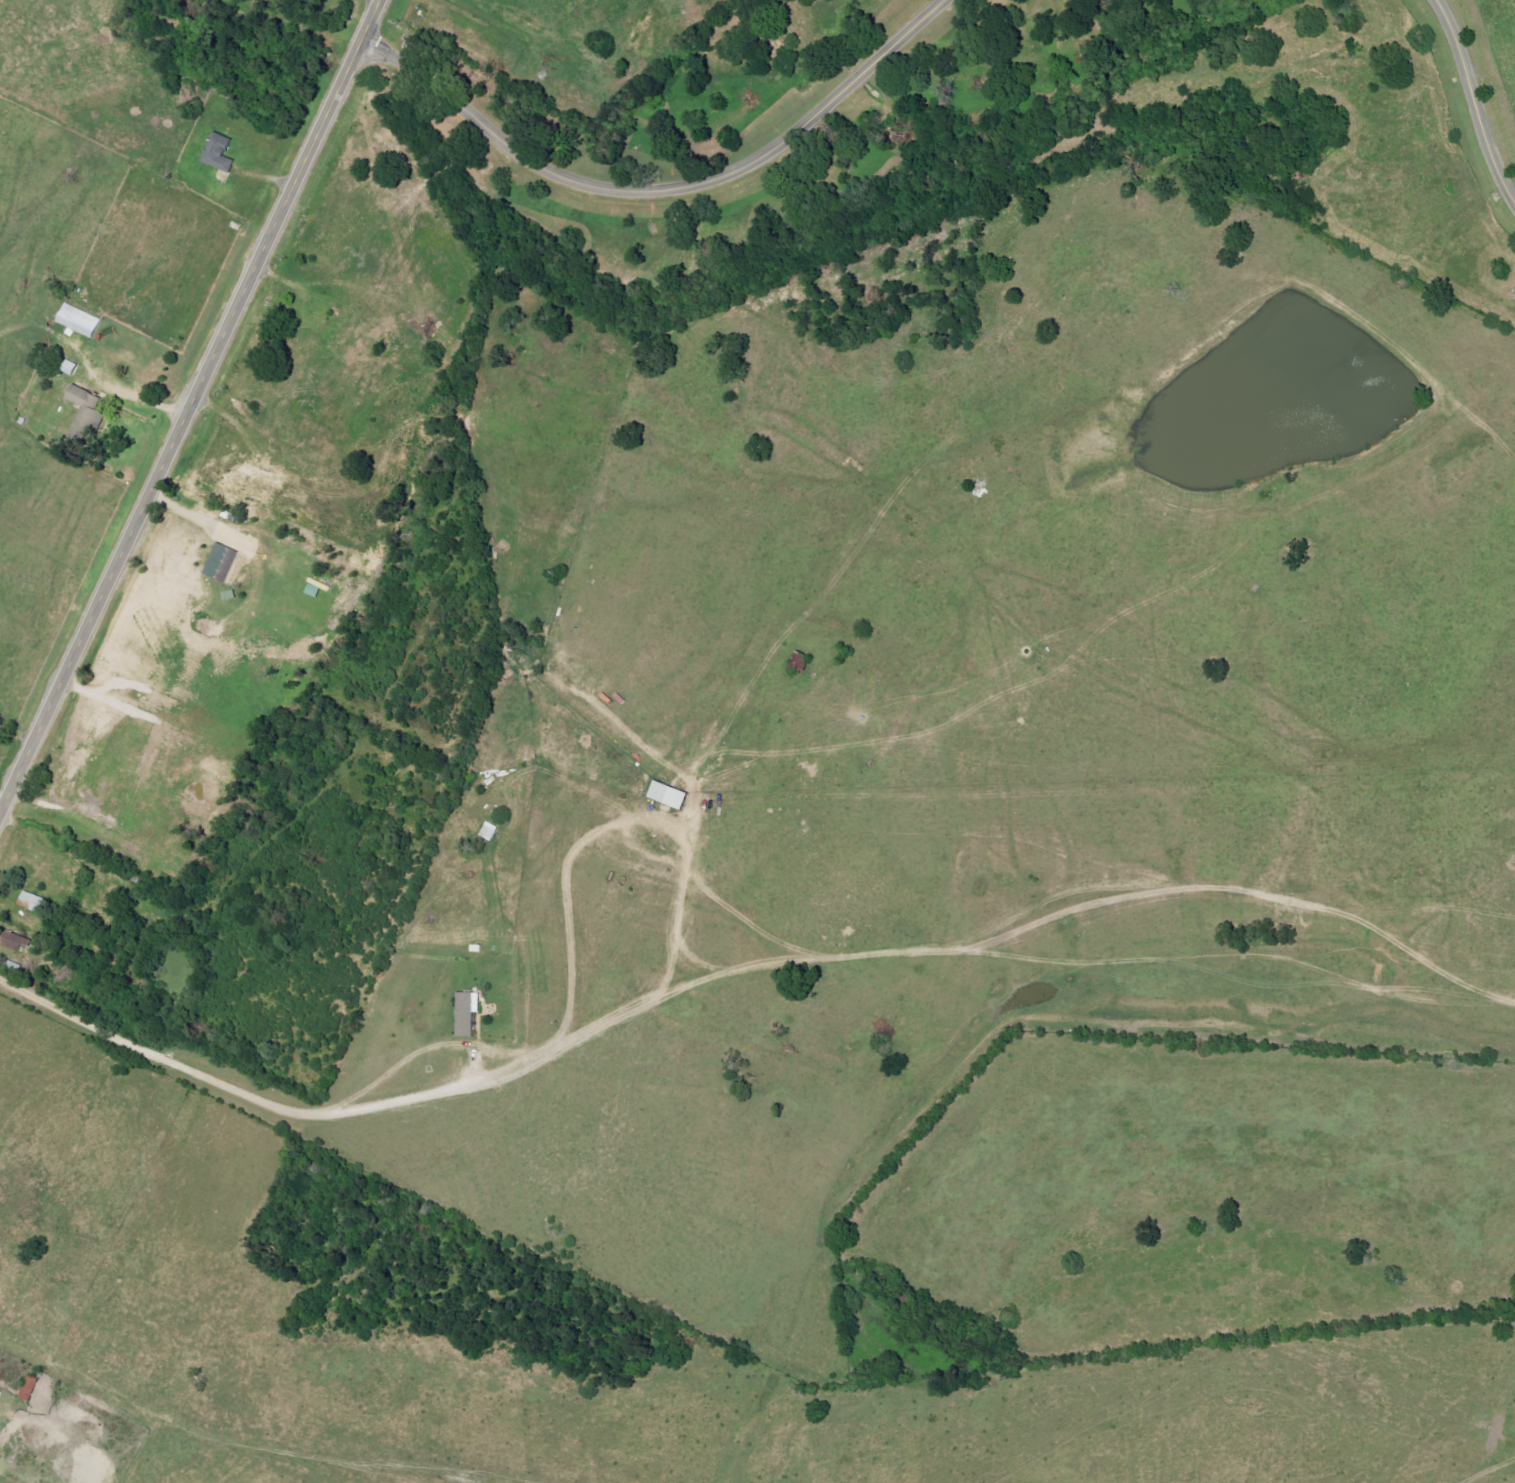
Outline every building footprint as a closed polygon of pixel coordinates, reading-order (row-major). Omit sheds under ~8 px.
[(234,160),(223,155),(230,139),(213,131),(200,160),(228,173),(234,160)] [(101,397),(69,384),(63,400),(78,406),(67,436),(85,444),(93,424),(98,426),(102,414),(95,411),(101,397)] [(202,574),(223,583),(237,551),(215,542),(202,574)] [(646,797),(679,811),(686,794),(652,780),(646,797)] [(29,909),(42,913),(46,899),(22,891),(20,899),(31,903),(29,909)] [(26,952),(30,939),(2,930),(0,935),(0,944),(26,952)] [(455,1036),(472,1037),(472,1013),(478,1013),(479,993),(456,993),(455,1036)] [(19,1397),(30,1401),(38,1378),(28,1374),(19,1397)]
